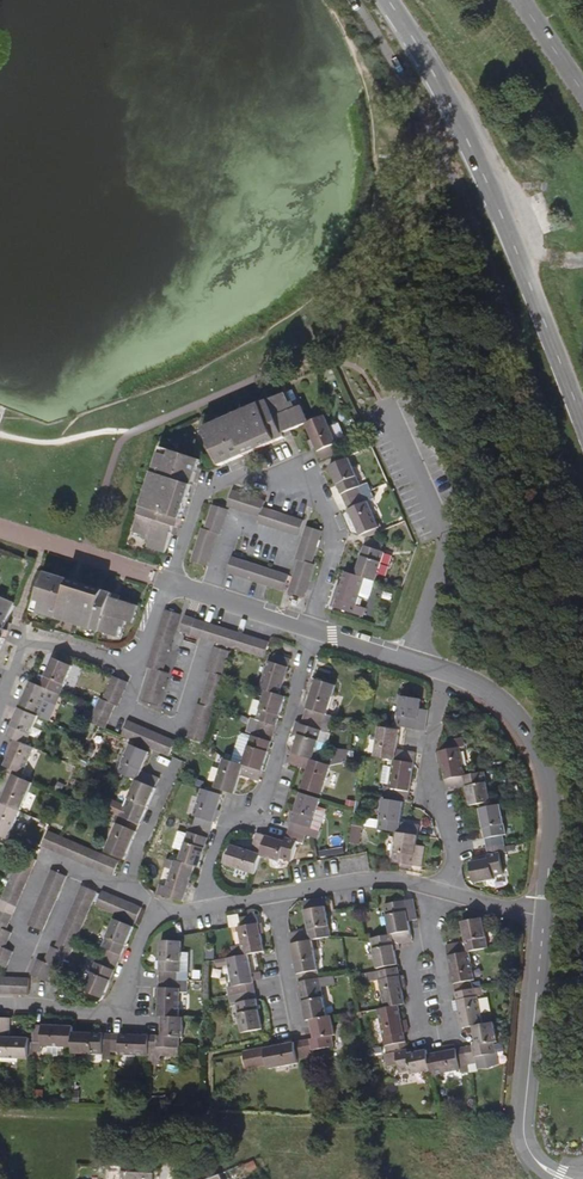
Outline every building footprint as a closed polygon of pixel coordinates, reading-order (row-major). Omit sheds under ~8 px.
[(293,390),(285,394),(289,403),(293,401),(293,402),(297,400),(293,390)] [(283,433),(307,424),(309,423),(302,406),(296,408),(293,402),(293,401),(289,403),(285,394),(245,411),(261,448),(285,437),(283,433)] [(220,465),(261,448),(245,411),(204,429),(220,465)] [(326,415),(309,423),(307,424),(322,459),(338,452),(335,444),(338,443),(337,441),(331,426),(326,415)] [(335,424),(331,426),(337,441),(342,439),(344,435),(339,425),(335,424)] [(361,432),(354,435),(357,443),(364,440),(361,432)] [(163,447),(149,489),(188,502),(201,459),(163,447)] [(330,465),(346,501),(375,489),(371,481),(362,485),(350,457),(330,465)] [(179,528),(188,502),(149,489),(135,532),(145,535),(144,539),(151,541),(149,547),(166,552),(175,526),(179,528)] [(378,497),(375,489),(346,501),(361,535),(380,527),(369,501),(378,497)] [(228,505),(260,516),(263,506),(265,501),(249,495),(232,490),(228,505)] [(213,504),(205,528),(218,533),(221,533),(228,509),(213,504)] [(304,520),(263,506),(260,516),(258,522),(298,536),(304,520)] [(312,564),(318,547),(323,532),(307,526),(296,559),(299,560),(312,564)] [(207,565),(218,533),(205,528),(203,527),(192,560),(207,565)] [(369,537),(357,575),(366,577),(376,580),(386,551),(383,550),(385,542),(369,537)] [(228,572),(229,572),(270,586),(284,590),(289,574),(233,556),(228,572)] [(289,592),(305,597),(310,581),(315,565),(312,564),(299,560),(289,592)] [(113,597),(115,591),(89,583),(47,569),(45,574),(34,611),(76,624),(119,638),(122,628),(126,629),(128,622),(134,624),(139,605),(122,599),(113,597)] [(360,596),(366,577),(357,575),(347,572),(335,607),(351,612),(354,604),(357,605),(360,596)] [(370,599),(376,580),(366,577),(360,596),(370,599)] [(10,631),(7,629),(10,623),(18,603),(1,596),(0,597),(0,654),(10,631)] [(153,668),(143,700),(159,705),(169,673),(164,671),(182,613),(166,608),(148,666),(153,668)] [(187,633),(191,634),(197,618),(187,615),(182,631),(187,633)] [(265,658),(268,651),(271,642),(197,618),(191,634),(218,642),(265,658)] [(232,651),(216,646),(209,671),(212,672),(202,705),(199,704),(188,736),(204,742),(215,709),(218,710),(229,677),(224,676),(232,651)] [(279,724),(287,695),(282,694),(293,659),(275,653),(273,660),(270,659),(261,687),(267,689),(257,719),(251,717),(249,725),(258,728),(255,736),(253,735),(243,765),(225,759),(216,788),(228,791),(236,795),(242,775),(261,781),(264,771),(273,743),(276,733),(279,724)] [(16,739),(5,765),(16,770),(25,774),(36,748),(28,744),(51,690),(63,694),(74,667),(54,658),(43,686),(32,681),(21,708),(9,735),(16,739)] [(374,675),(357,672),(355,681),(372,684),(374,675)] [(105,729),(106,727),(115,706),(118,707),(128,684),(113,677),(103,701),(100,700),(96,709),(90,722),(96,725),(105,729)] [(317,680),(308,710),(306,716),(303,723),(294,753),(291,763),(310,770),(305,788),(325,794),(333,766),(332,766),(348,763),(348,751),(336,750),(334,758),(324,755),(331,733),(330,733),(333,721),(335,717),(328,715),(338,686),(317,680)] [(411,697),(412,689),(403,688),(402,696),(403,696),(411,697)] [(399,727),(415,730),(427,732),(430,711),(421,709),(423,699),(411,697),(403,696),(399,727)] [(169,756),(175,741),(128,720),(122,734),(121,735),(169,756)] [(385,796),(411,800),(411,792),(415,763),(416,753),(417,753),(403,751),(399,750),(402,731),(382,728),(377,758),(394,760),(393,767),(385,766),(382,784),(390,785),(390,789),(386,788),(385,796)] [(440,743),(446,778),(447,780),(449,790),(467,787),(471,806),(492,802),(486,772),(467,776),(461,747),(465,746),(464,739),(456,740),(440,743)] [(125,860),(136,833),(140,825),(142,818),(154,790),(155,789),(159,779),(142,771),(150,753),(130,745),(118,773),(136,781),(124,810),(120,808),(121,806),(107,800),(103,808),(114,813),(116,814),(112,823),(117,825),(106,852),(125,860)] [(95,750),(87,747),(83,754),(91,758),(95,750)] [(83,751),(77,748),(73,754),(79,758),(83,751)] [(82,758),(79,765),(85,768),(88,761),(82,758)] [(10,839),(34,783),(14,775),(2,802),(0,808),(0,835),(10,839)] [(59,782),(55,790),(61,792),(64,785),(59,782)] [(200,867),(208,843),(212,829),(214,823),(223,794),(203,788),(202,788),(193,816),(197,817),(192,832),(189,831),(180,861),(175,859),(167,887),(162,885),(160,894),(185,901),(195,865),(200,867)] [(305,843),(308,835),(311,828),(321,831),(327,809),(320,807),(323,799),(303,793),(293,822),(291,829),(289,838),(288,842),(268,837),(258,834),(257,836),(252,851),(233,845),(227,865),(256,874),(262,855),(282,861),(282,858),(293,861),(299,841),(305,843)] [(398,833),(394,863),(424,867),(426,846),(418,845),(419,836),(421,825),(402,823),(405,803),(384,800),(380,830),(398,833)] [(472,863),(476,884),(495,880),(495,877),(506,875),(502,854),(508,852),(517,850),(515,845),(507,847),(505,836),(508,835),(502,805),(482,809),(489,847),(492,859),(472,863)] [(355,818),(354,826),(364,827),(366,819),(355,818)] [(363,827),(354,826),(351,844),(360,845),(363,827)] [(318,839),(321,831),(311,828),(308,835),(313,837),(318,839)] [(49,831),(43,847),(114,877),(120,862),(64,837),(49,831)] [(344,848),(319,852),(320,858),(345,853),(344,848)] [(6,949),(12,933),(8,931),(8,930),(38,860),(22,853),(11,880),(0,906),(0,947),(6,949)] [(29,926),(44,933),(68,877),(52,871),(29,926)] [(76,945),(98,893),(83,887),(57,949),(54,947),(47,962),(40,960),(34,975),(49,982),(55,966),(61,969),(68,953),(72,955),(76,945)] [(97,907),(137,924),(143,909),(103,891),(103,892),(102,894),(97,907)] [(378,969),(399,965),(399,964),(396,951),(399,950),(401,950),(399,944),(411,942),(414,942),(412,932),(412,930),(410,922),(417,921),(418,920),(418,919),(414,900),(406,901),(386,906),(392,936),(373,940),(378,969)] [(293,1042),(267,1047),(266,1048),(245,1053),(249,1068),(269,1064),(270,1068),(300,1062),(299,1058),(316,1055),(315,1049),(337,1045),(334,1035),(337,1034),(334,1015),(330,1015),(325,986),(321,987),(318,971),(321,971),(315,941),(334,937),(328,906),(307,911),(311,931),(292,934),(293,943),(293,945),(299,973),(301,983),(303,990),(309,1020),(313,1019),(317,1038),(311,1039),(304,1040),(293,1042)] [(240,928),(245,956),(250,955),(256,954),(267,951),(259,915),(242,918),(244,927),(240,928)] [(86,991),(104,999),(119,964),(135,928),(115,919),(104,948),(107,949),(100,965),(97,963),(86,991)] [(403,988),(401,977),(399,968),(368,974),(370,983),(381,981),(386,1009),(380,1010),(385,1038),(389,1037),(393,1055),(386,1056),(389,1069),(400,1067),(402,1075),(412,1073),(413,1077),(433,1073),(433,1076),(460,1070),(461,1073),(469,1072),(468,1070),(477,1069),(476,1063),(475,1058),(496,1053),(494,1043),(498,1042),(494,1023),(483,1025),(477,997),(481,997),(479,988),(476,989),(475,982),(469,953),(490,949),(484,919),(463,923),(467,943),(447,947),(449,957),(454,984),(456,993),(457,1001),(463,1029),(463,1030),(467,1029),(473,1027),(474,1034),(476,1043),(472,1043),(472,1046),(464,1048),(458,1049),(456,1050),(445,1052),(429,1055),(428,1051),(415,1053),(410,1054),(409,1050),(408,1043),(406,1033),(404,1021),(401,1006),(406,1006),(406,1004),(403,988)] [(159,1058),(166,1058),(167,1049),(179,1050),(180,1038),(183,1039),(184,1018),(179,1018),(180,993),(188,993),(188,981),(199,981),(199,972),(188,972),(189,954),(182,954),(182,942),(161,941),(160,962),(156,962),(156,970),(160,970),(160,972),(162,972),(162,981),(161,989),(159,989),(159,1018),(160,1018),(163,1018),(162,1037),(157,1037),(148,1036),(112,1035),(73,1033),(73,1026),(34,1025),(33,1044),(41,1044),(41,1048),(72,1049),(72,1055),(102,1056),(102,1061),(111,1061),(111,1053),(119,1054),(119,1057),(148,1058),(147,1066),(159,1067),(159,1058)] [(6,949),(0,947),(0,965),(7,968),(14,952),(7,950),(6,949)] [(256,985),(250,955),(245,956),(229,958),(234,987),(228,989),(232,1005),(238,1004),(243,1033),(265,1028),(259,998),(257,992),(256,985)] [(17,995),(31,995),(32,979),(7,978),(0,978),(0,994),(17,995)] [(29,1061),(30,1040),(9,1039),(10,1019),(1,1018),(0,1018),(0,1060),(29,1061)] [(179,1058),(179,1050),(167,1049),(166,1058),(179,1058)] [(166,1097),(151,1097),(151,1105),(166,1105),(166,1097)]
